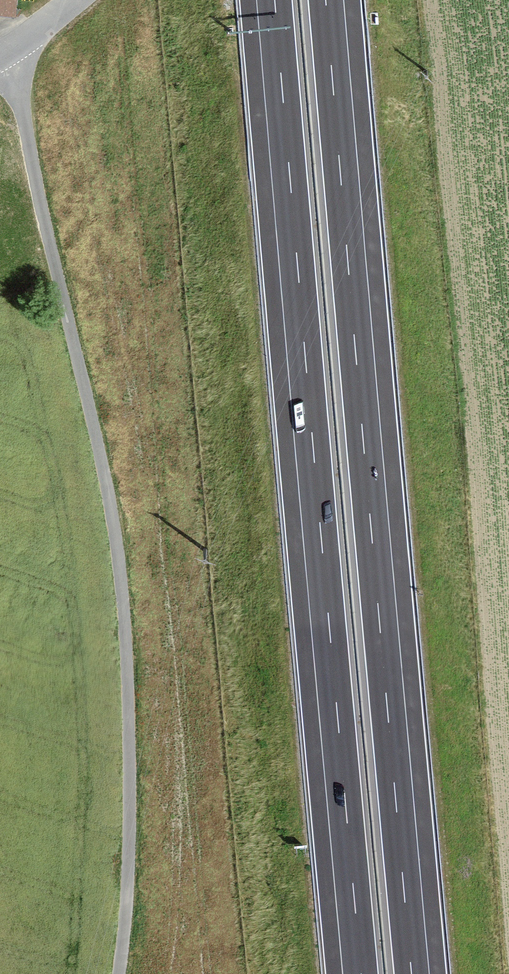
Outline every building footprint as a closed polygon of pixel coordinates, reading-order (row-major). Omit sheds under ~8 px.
[(20,30),(22,0),(0,0),(0,29),(20,30)]
